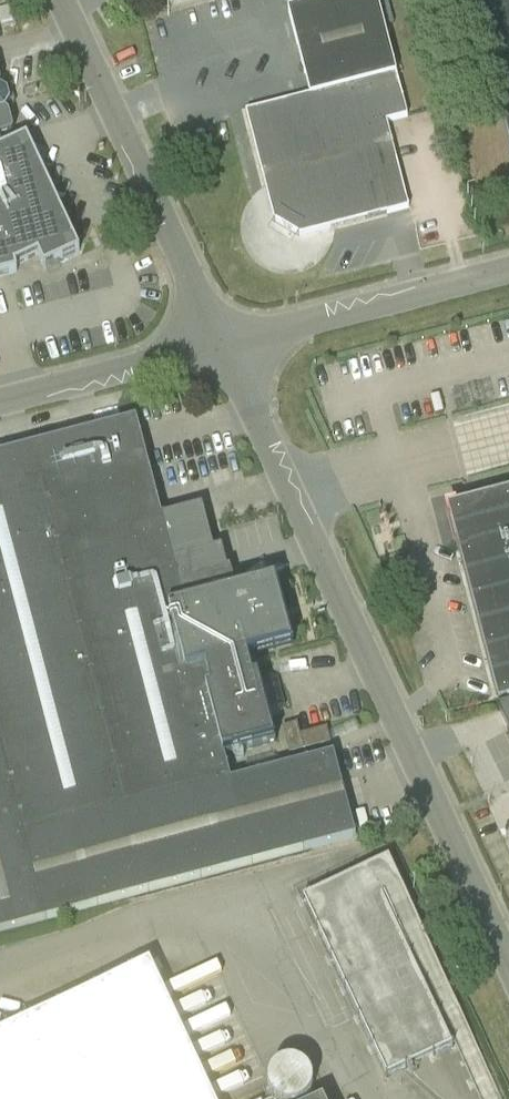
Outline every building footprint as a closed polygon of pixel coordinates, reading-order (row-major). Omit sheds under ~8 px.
[(310,95),(246,112),(273,220),(300,236),(408,208),(386,122),(407,117),(377,0),(327,0),(288,10),(310,95)] [(11,132),(5,112),(10,103),(8,93),(0,88),(0,135),(11,132)] [(44,268),(79,252),(27,138),(2,150),(0,144),(0,277),(17,273),(15,266),(38,255),(44,268)] [(333,755),(280,769),(277,756),(229,769),(232,782),(231,782),(224,756),(276,743),(270,720),(279,718),(285,707),(278,681),(267,675),(258,678),(253,657),(294,646),(276,579),(264,583),(264,585),(236,592),(230,569),(227,570),(221,548),(213,551),(202,507),(162,518),(136,420),(0,455),(0,932),(33,923),(355,838),(333,755)] [(491,498),(448,509),(456,542),(499,705),(508,702),(508,493),(491,498)] [(498,710),(508,733),(508,707),(498,710)] [(327,728),(300,735),(297,724),(282,728),(289,755),(331,744),(327,728)] [(398,859),(312,893),(384,1077),(458,1048),(441,1004),(454,999),(398,859)] [(151,963),(0,1033),(0,1098),(214,1098),(151,963)]
